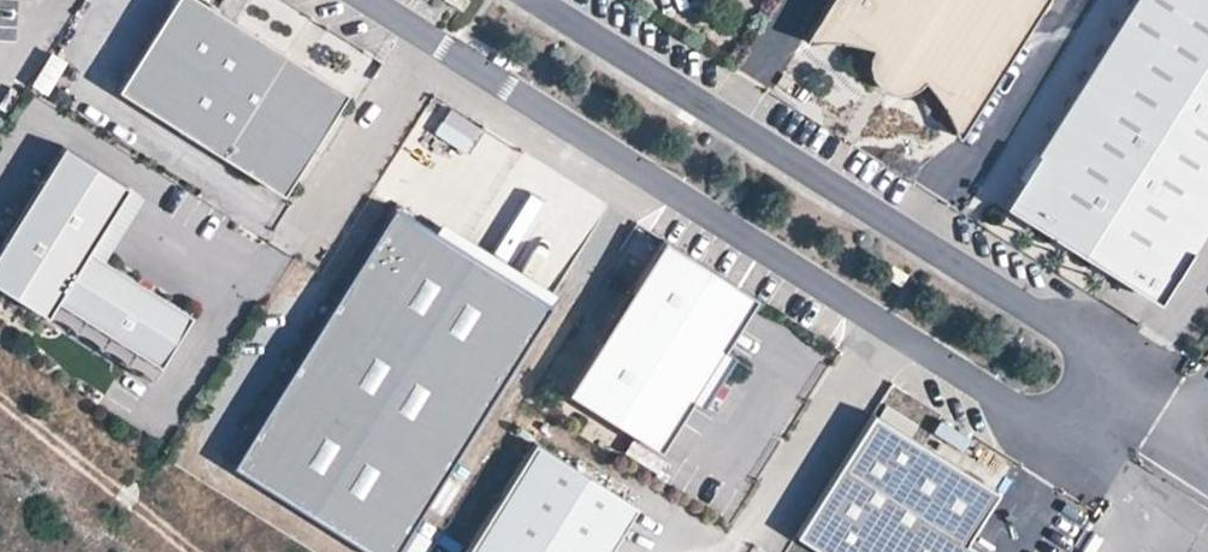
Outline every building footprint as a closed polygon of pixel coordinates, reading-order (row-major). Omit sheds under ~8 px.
[(221,152),(227,142),(282,177),(340,84),(304,62),(298,72),(279,60),(286,50),(205,0),(171,0),(117,86),(221,152)] [(445,2),(464,14),(471,3),(466,0),(446,0),(445,2)] [(761,0),(738,0),(757,9),(761,0)] [(810,44),(814,45),(818,44),(845,44),(873,50),(875,51),(871,60),(871,68),(872,77),(877,87),(880,88),(885,93),(890,96),(899,97),(908,97),(920,91),(925,84),(929,88),(945,110),(953,126),(958,139),(961,142),(1051,0),(838,0),(810,44)] [(1003,203),(1139,289),(1163,290),(1207,219),(1207,0),(1131,0),(1003,203)] [(51,98),(67,62),(49,54),(32,90),(51,98)] [(345,88),(340,84),(282,177),(287,179),(345,88)] [(451,109),(434,135),(464,155),(481,130),(451,109)] [(65,139),(0,243),(0,277),(49,308),(59,293),(109,324),(99,340),(151,372),(180,326),(130,295),(139,280),(87,248),(130,180),(65,139)] [(371,551),(392,551),(549,302),(394,205),(232,464),(371,551)] [(801,237),(807,226),(789,214),(782,225),(801,237)] [(754,295),(661,237),(565,390),(658,448),(690,397),(699,404),(732,352),(722,346),(754,295)] [(189,312),(139,280),(130,295),(180,326),(189,312)] [(109,324),(59,293),(49,308),(99,340),(109,324)] [(795,534),(823,551),(981,551),(963,541),(995,490),(871,412),(795,534)] [(932,440),(958,462),(972,446),(946,423),(932,440)] [(533,441),(463,551),(605,551),(635,505),(533,441)] [(629,447),(625,459),(656,471),(661,459),(629,447)]
